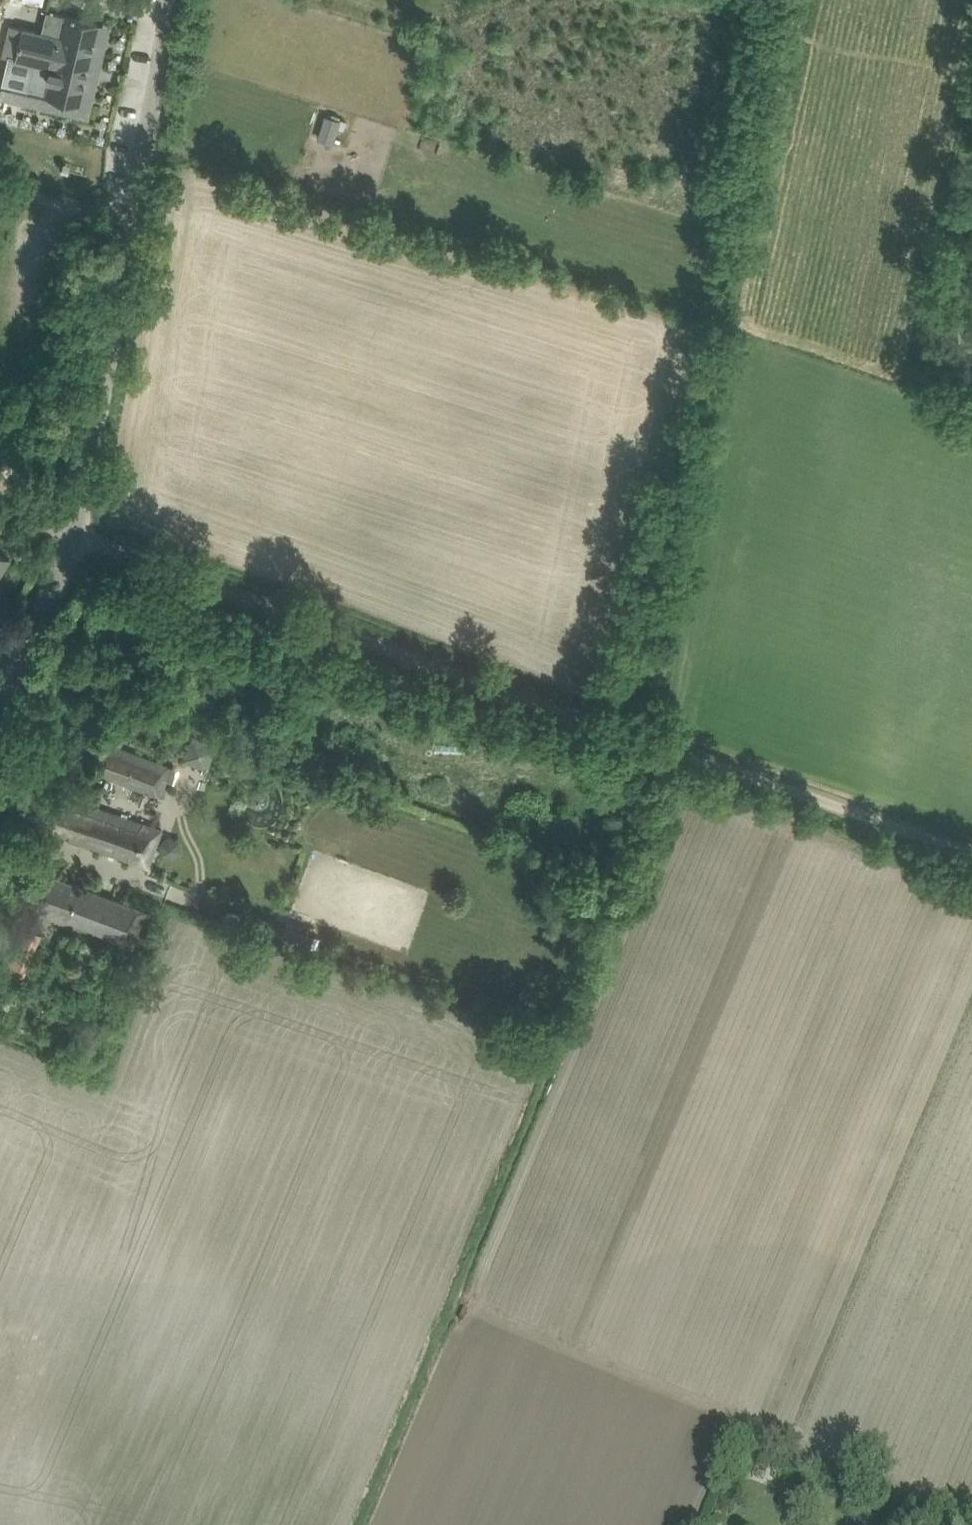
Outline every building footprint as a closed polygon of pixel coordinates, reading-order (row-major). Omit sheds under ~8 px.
[(28,92),(63,100),(79,103),(97,23),(46,11),(41,32),(10,25),(3,56),(35,64),(28,92)] [(318,136),(335,143),(344,118),(328,112),(318,136)] [(10,557),(0,550),(0,572),(10,557)] [(193,735),(183,760),(208,769),(218,744),(193,735)] [(91,769),(109,776),(120,746),(103,740),(91,769)] [(120,746),(109,776),(157,794),(168,765),(120,746)] [(49,829),(83,842),(98,806),(22,779),(10,815),(49,829)] [(98,806),(83,842),(148,865),(161,829),(98,806)] [(36,903),(55,910),(56,911),(55,913),(139,948),(152,912),(66,879),(48,872),(36,903)] [(221,899),(241,901),(242,894),(222,892),(221,899)] [(4,968),(24,977),(43,934),(22,926),(4,968)] [(733,1492),(739,1503),(752,1495),(746,1484),(733,1492)]
